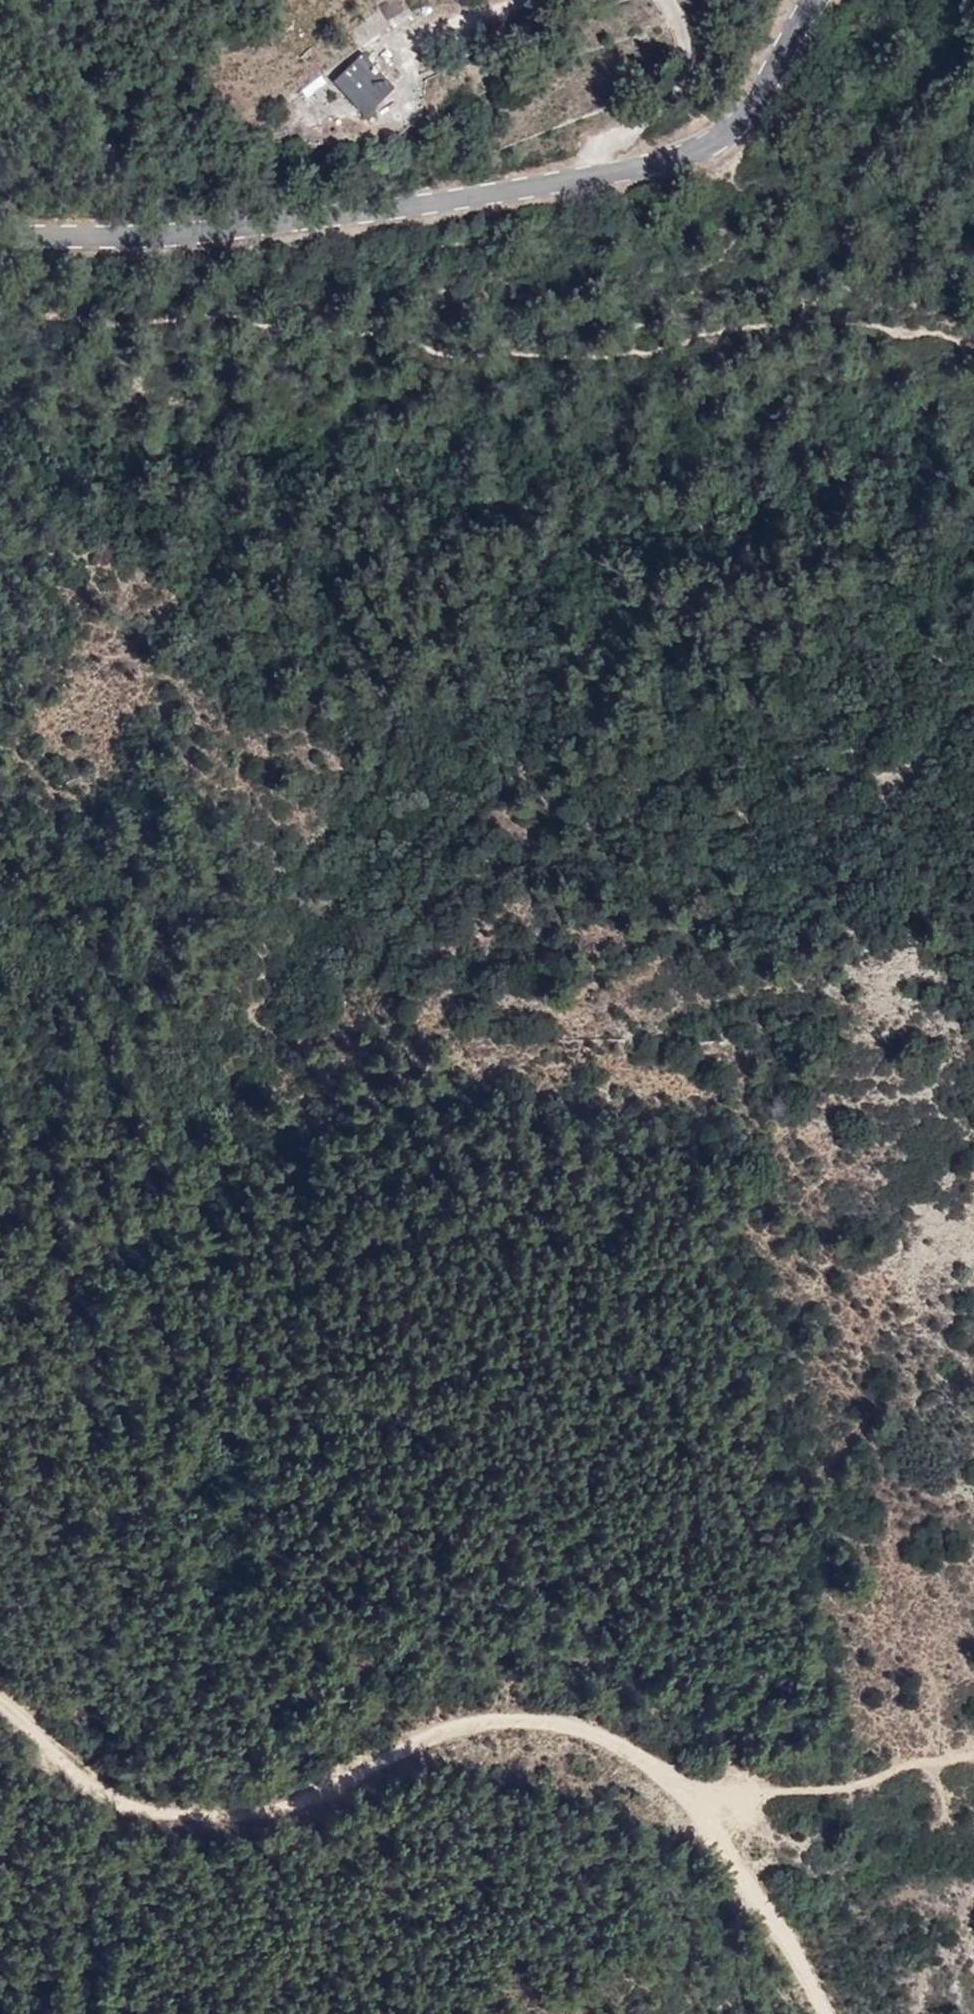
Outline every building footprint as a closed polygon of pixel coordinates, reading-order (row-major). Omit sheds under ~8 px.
[(379,2),(388,19),(405,9),(400,0),(383,0),(379,2)] [(352,15),(321,30),(332,54),(364,40),(352,15)] [(326,81),(344,110),(373,92),(355,63),(326,81)]
